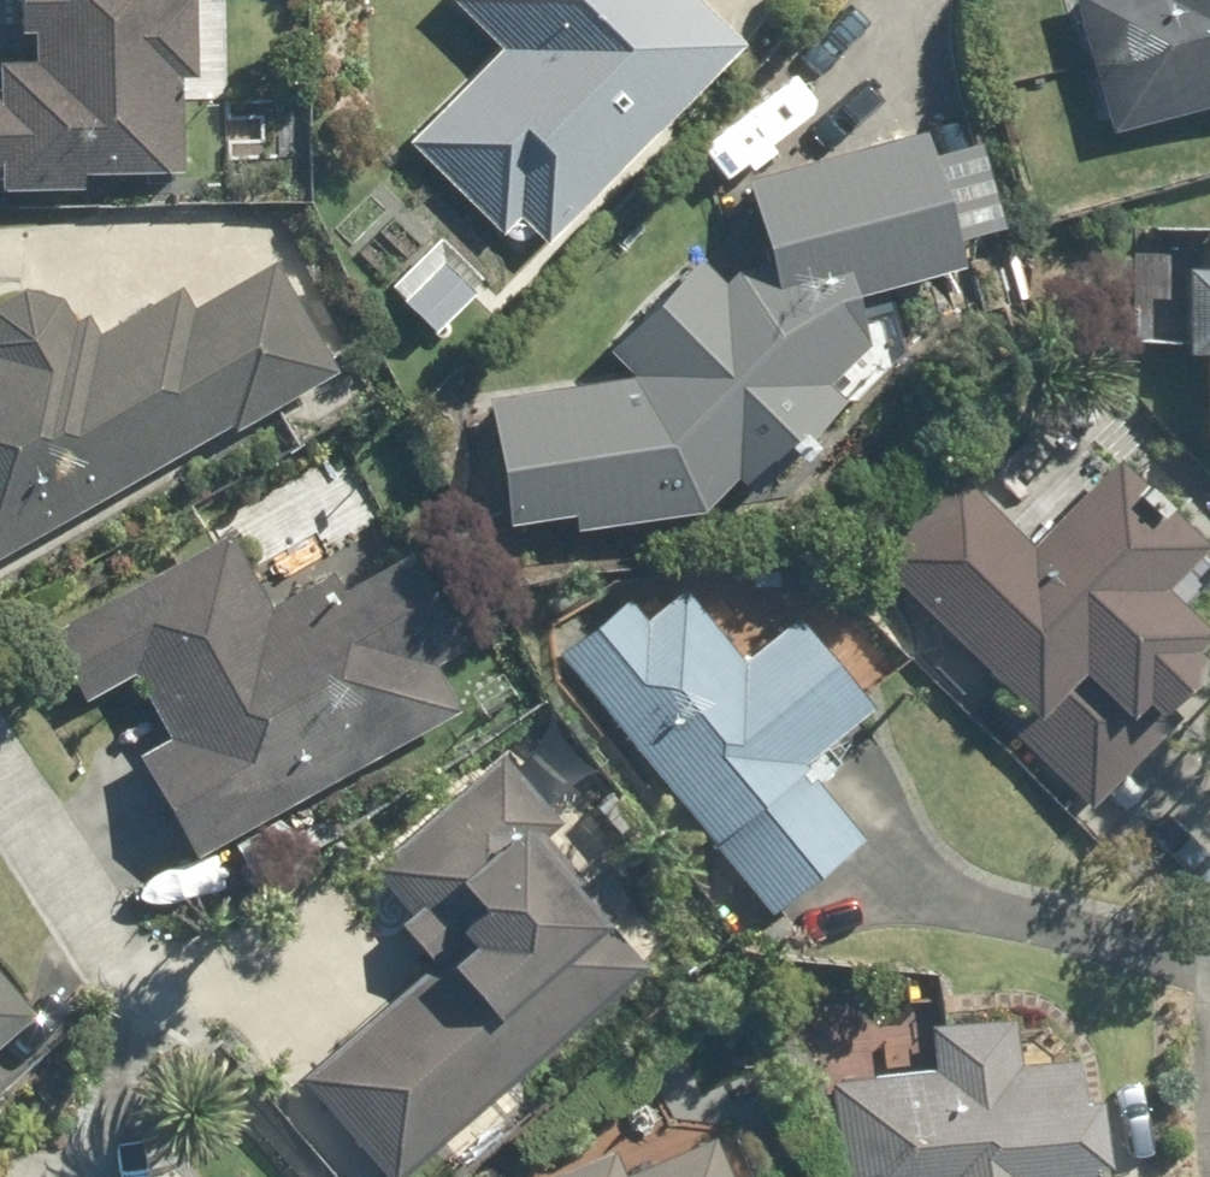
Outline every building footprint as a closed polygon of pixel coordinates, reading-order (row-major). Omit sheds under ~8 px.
[(82,193),(82,177),(180,177),(180,82),(196,82),(196,0),(21,0),(21,28),(33,28),(34,69),(0,68),(0,194),(82,193)] [(501,49),(407,143),(500,237),(518,220),(545,247),(742,48),(695,0),(451,0),(501,49)] [(1111,134),(1209,110),(1209,0),(1077,0),(1111,134)] [(268,123),(225,122),(226,156),(269,157),(268,123)] [(305,125),(278,127),(280,164),(306,163),(305,125)] [(606,353),(634,381),(487,403),(506,528),(570,518),(572,534),(703,515),(734,482),(748,497),(842,402),(826,388),(866,349),(852,299),(955,274),(921,138),(750,181),(766,249),(728,288),(698,261),(606,353)] [(1205,441),(1209,441),(1209,222),(1206,222),(1203,273),(1186,273),(1183,357),(1207,359),(1205,441)] [(438,238),(390,285),(438,333),(475,298),(469,290),(480,280),(438,238)] [(230,429),(232,434),(337,375),(273,265),(190,312),(178,290),(95,337),(82,314),(68,322),(58,306),(17,295),(0,304),(0,559),(230,429)] [(997,722),(1087,812),(1174,729),(1161,716),(1206,672),(1191,658),(1208,640),(1180,613),(1209,583),(1209,570),(1195,554),(1201,547),(1118,462),(1030,550),(958,477),(874,561),(1015,704),(997,722)] [(226,535),(48,635),(86,700),(130,674),(169,744),(136,762),(192,861),(456,714),(432,673),(460,657),(404,560),(344,594),(333,575),(269,611),(226,535)] [(801,766),(866,714),(792,624),(741,666),(682,593),(643,625),(626,605),(560,661),(772,917),(863,842),(801,766)] [(645,968),(606,923),(613,916),(544,838),(559,826),(498,757),(373,869),(413,914),(399,927),(433,963),(298,1082),(383,1176),(409,1176),(441,1150),(458,1168),(507,1124),(490,1105),(645,968)] [(32,1018),(0,979),(0,1045),(32,1018)] [(930,1029),(935,1073),(831,1082),(839,1176),(1092,1176),(1102,1176),(1096,1105),(1079,1106),(1076,1063),(1018,1069),(1013,1021),(930,1029)] [(715,1141),(627,1176),(730,1176),(715,1141)] [(616,1155),(561,1176),(624,1176),(616,1155)]
